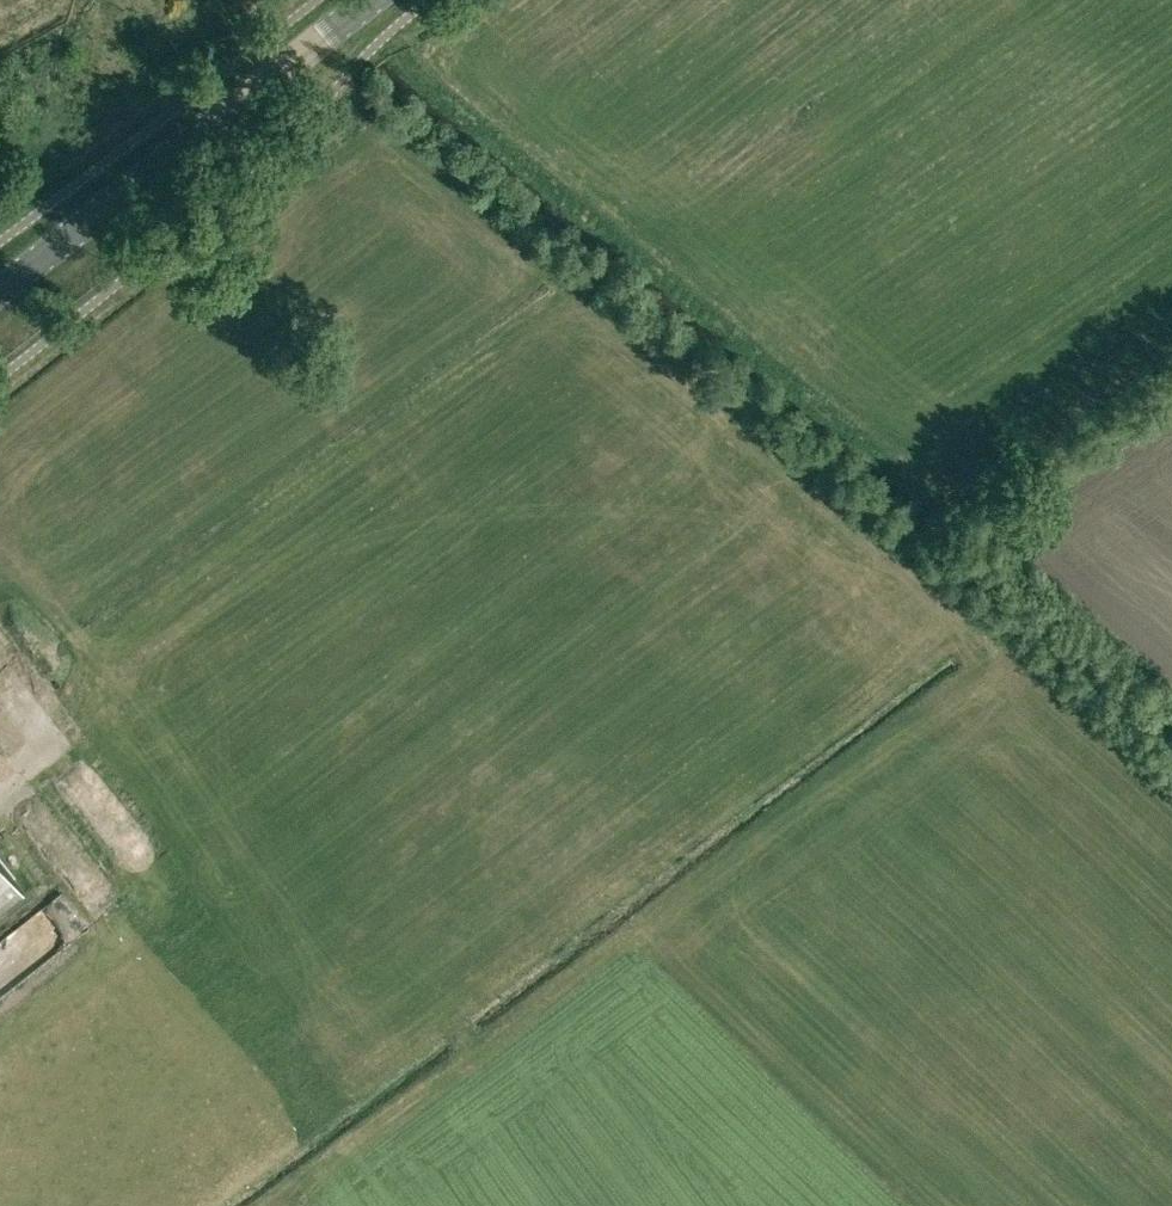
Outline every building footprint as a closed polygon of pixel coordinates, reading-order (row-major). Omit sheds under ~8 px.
[(0,859),(0,909),(25,890),(0,859)]
